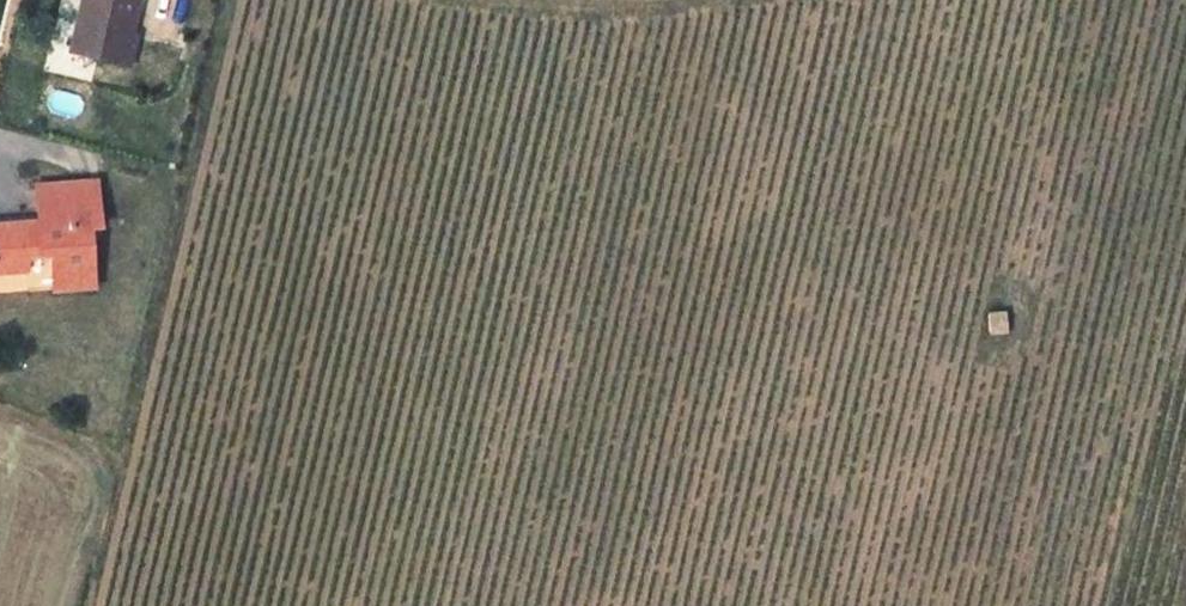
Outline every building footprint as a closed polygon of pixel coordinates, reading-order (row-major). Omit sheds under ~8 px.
[(61,65),(117,81),(126,50),(117,45),(130,0),(78,0),(61,65)] [(84,236),(82,195),(27,201),(30,236),(0,239),(0,284),(19,282),(19,272),(38,270),(41,302),(80,298),(74,238),(84,236)] [(991,323),(971,323),(970,343),(991,343),(991,323)]
